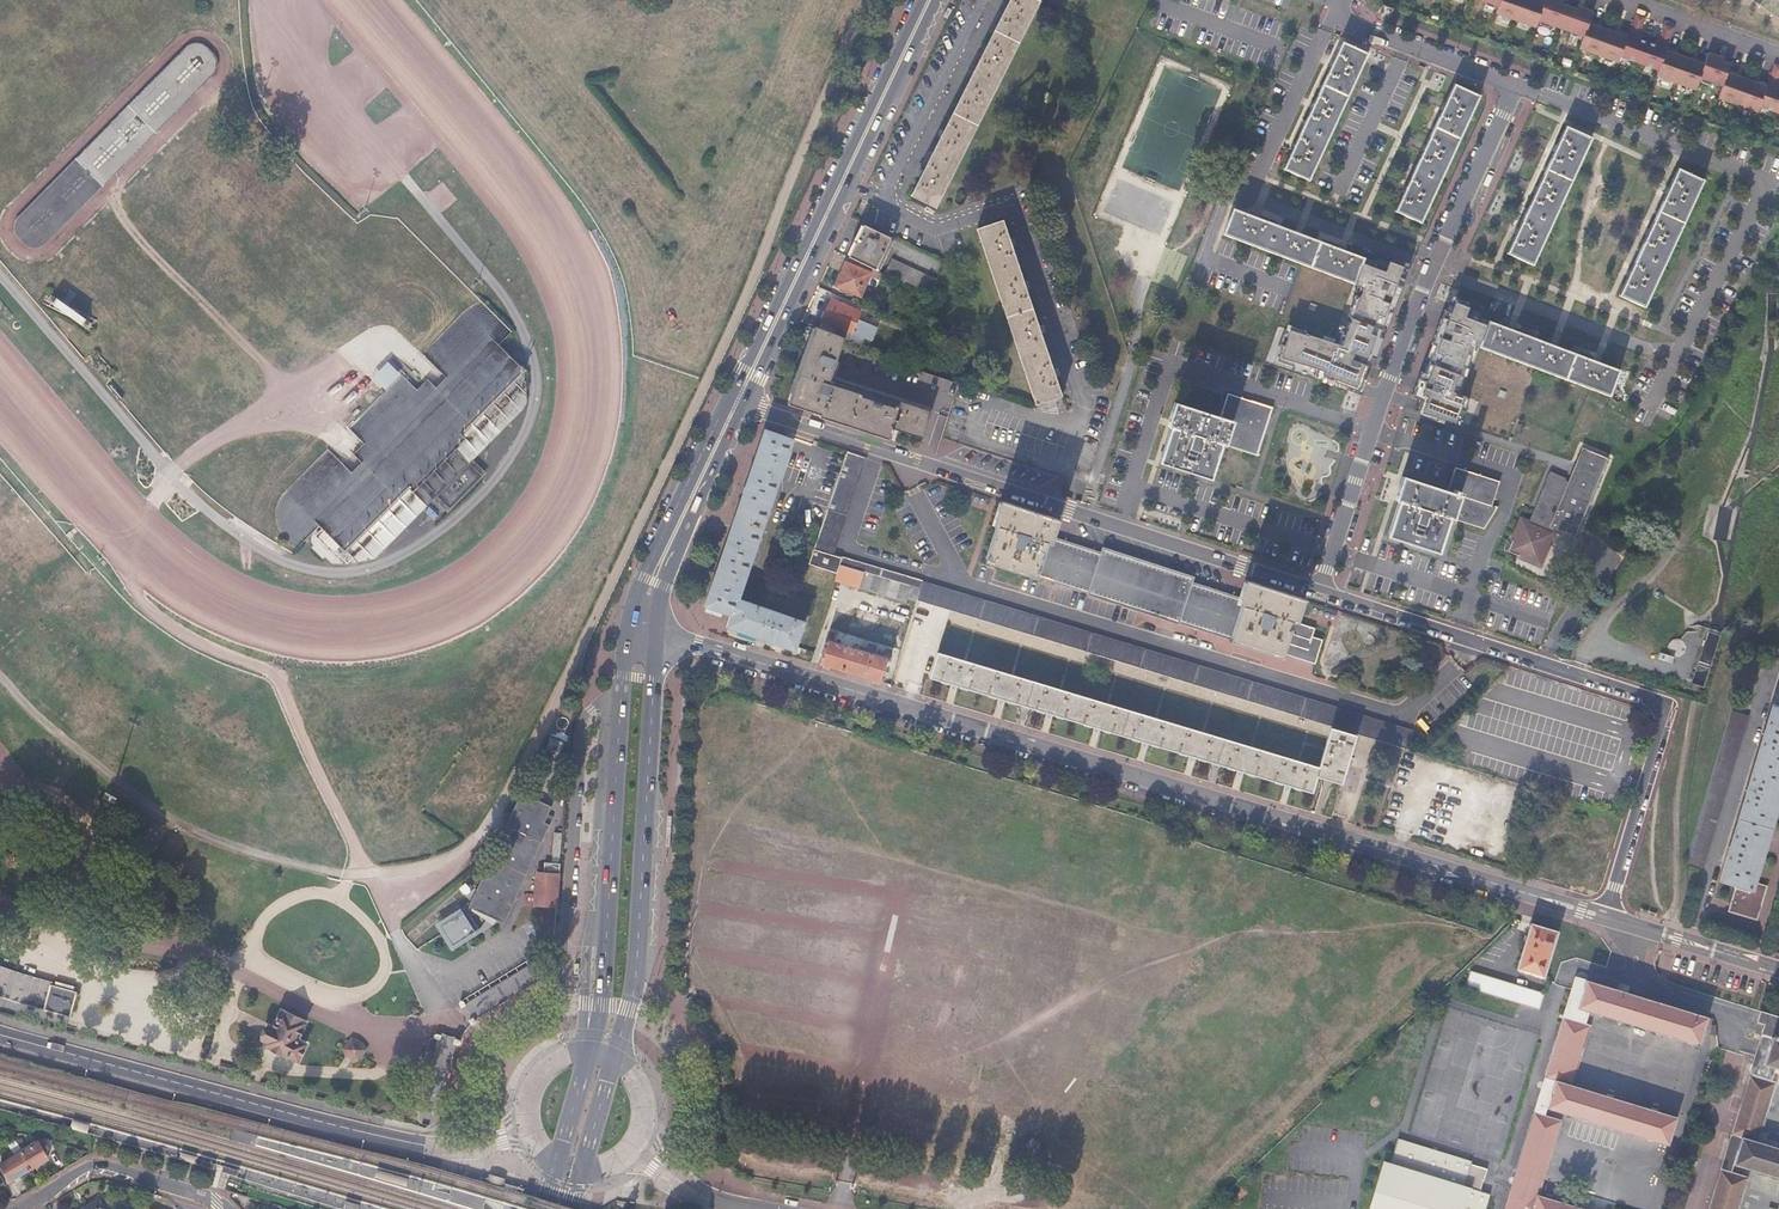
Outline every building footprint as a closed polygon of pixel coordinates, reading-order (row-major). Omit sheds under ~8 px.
[(935,207),(1039,1),(1038,0),(1009,0),(911,194),(935,207)] [(1720,96),(1718,102),(1759,116),(1761,111),(1778,118),(1778,91),(1777,90),(1778,85),(1778,66),(1774,64),(1765,88),(1730,75),(1734,65),(1708,55),(1704,65),(1637,41),(1645,18),(1635,14),(1627,38),(1591,25),(1594,17),(1547,0),(1451,0),(1720,96)] [(1393,8),(1382,4),(1378,16),(1389,20),(1393,8)] [(1668,45),(1674,28),(1665,25),(1659,42),(1668,45)] [(194,41),(188,46),(18,217),(14,227),(14,233),(19,239),(32,247),(41,248),(50,240),(216,72),(218,65),(218,58),(212,50),(202,43),(194,41)] [(1309,180),(1368,53),(1343,42),(1284,169),(1309,180)] [(1421,222),(1480,96),(1455,84),(1396,211),(1421,222)] [(1533,265),(1592,138),(1567,126),(1508,254),(1533,265)] [(1645,307),(1704,180),(1679,169),(1620,296),(1645,307)] [(1392,314),(1400,290),(1394,288),(1402,266),(1387,260),(1386,266),(1363,257),(1233,208),(1223,233),(1363,287),(1359,296),(1355,294),(1350,308),(1354,309),(1342,341),(1338,340),(1334,350),(1305,339),(1305,341),(1287,334),(1281,349),(1280,349),(1273,368),(1289,374),(1286,380),(1348,403),(1355,384),(1359,386),(1387,312),(1392,314)] [(1036,405),(1062,397),(1003,220),(978,229),(1036,405)] [(889,237),(865,225),(859,239),(857,238),(848,253),(850,254),(848,258),(876,271),(883,257),(881,255),(889,237)] [(876,271),(848,258),(836,286),(859,296),(869,275),(873,276),(876,271)] [(882,274),(930,296),(935,281),(889,259),(882,274)] [(837,328),(834,335),(844,339),(860,344),(862,339),(851,333),(860,312),(832,299),(821,322),(837,328)] [(1446,323),(1440,321),(1430,344),(1435,346),(1416,396),(1422,398),(1418,408),(1458,423),(1469,396),(1457,392),(1461,380),(1457,378),(1462,365),(1466,367),(1471,354),(1467,352),(1470,343),(1479,346),(1609,396),(1619,370),(1489,321),(1467,312),(1469,307),(1454,302),(1446,323)] [(313,548),(323,557),(330,550),(338,539),(342,544),(346,542),(350,538),(354,534),(377,509),(392,496),(404,482),(410,486),(456,439),(464,432),(460,426),(468,418),(475,416),(486,404),(497,391),(514,375),(518,370),(523,366),(525,364),(521,361),(517,356),(511,350),(501,343),(498,339),(512,329),(500,317),(492,310),(486,303),(484,303),(475,305),(464,310),(422,353),(437,369),(416,390),(401,375),(390,385),(370,406),(348,428),(363,443),(342,464),(326,448),(282,494),(276,506),(274,513),(275,522),(278,531),(282,536),(283,538),(295,550),(312,533),(313,540),(313,548)] [(834,335),(815,327),(789,404),(820,415),(820,418),(888,440),(892,430),(922,440),(930,413),(830,380),(844,339),(834,335)] [(346,382),(353,389),(373,368),(366,361),(346,382)] [(330,550),(323,557),(338,563),(354,560),(366,558),(433,497),(447,483),(470,459),(527,400),(527,383),(525,364),(523,366),(518,370),(514,375),(497,391),(486,404),(475,416),(468,418),(460,426),(464,432),(456,439),(410,486),(404,482),(392,496),(377,509),(354,534),(350,538),(346,542),(342,544),(338,539),(330,550)] [(1220,419),(1175,404),(1169,420),(1173,421),(1160,462),(1210,478),(1221,445),(1256,457),(1272,409),(1228,395),(1220,419)] [(737,601),(792,441),(765,432),(705,606),(732,616),(728,627),(793,650),(803,624),(737,601)] [(1583,447),(1569,481),(1552,524),(1550,523),(1549,527),(1555,529),(1576,537),(1609,458),(1583,447)] [(865,458),(847,452),(808,564),(837,573),(840,565),(918,590),(915,601),(1332,728),(1355,735),(1404,749),(1407,751),(1413,732),(920,583),(921,582),(832,556),(865,458)] [(447,483),(433,497),(448,512),(487,471),(470,459),(447,483)] [(1492,505),(1499,481),(1455,467),(1446,492),(1402,478),(1396,494),(1401,495),(1387,536),(1437,552),(1449,518),(1484,529),(1497,507),(1492,505)] [(1552,524),(1569,481),(1566,480),(1567,478),(1554,473),(1532,525),(1523,521),(1510,553),(1541,566),(1555,534),(1554,533),(1555,529),(1549,527),(1550,523),(1552,524)] [(1297,621),(1304,599),(1245,581),(1240,597),(1244,599),(1242,606),(1190,589),(1192,582),(1103,553),(1101,560),(1048,543),(1050,536),(1054,537),(1059,521),(1001,502),(999,507),(993,525),(996,526),(986,560),(1280,656),(1282,653),(1314,663),(1322,640),(1312,636),(1314,628),(1297,621)] [(1103,553),(1054,537),(1050,536),(1048,543),(1101,560),(1103,553)] [(837,573),(835,581),(906,602),(907,599),(915,602),(915,601),(918,590),(840,565),(837,573)] [(1244,599),(1240,597),(1192,582),(1190,589),(1242,606),(1244,599)] [(881,682),(890,652),(884,650),(882,657),(873,654),(876,648),(868,645),(866,652),(862,651),(863,648),(860,647),(859,650),(841,644),(841,641),(838,640),(837,643),(833,641),(835,635),(828,633),(819,663),(881,682)] [(1354,736),(1355,735),(1332,728),(1320,768),(938,654),(931,678),(1312,792),(1317,777),(1341,784),(1355,737),(1354,736)] [(1720,881),(1736,887),(1729,912),(1755,920),(1766,888),(1754,884),(1778,802),(1778,685),(1720,881)] [(1687,859),(1687,863),(1703,868),(1749,717),(1732,712),(1688,859),(1687,859)] [(554,754),(558,746),(549,741),(544,750),(554,754)] [(550,807),(519,792),(466,905),(503,922),(548,825),(543,823),(550,807)] [(561,851),(561,841),(550,840),(549,851),(561,851)] [(559,872),(560,864),(544,863),(544,872),(559,872)] [(534,906),(556,907),(559,874),(536,873),(534,906)] [(474,930),(462,910),(441,924),(446,932),(452,943),(474,930)] [(1545,977),(1558,931),(1531,923),(1518,969),(1545,977)] [(539,975),(533,966),(465,1003),(470,1012),(539,975)] [(1545,994),(1470,972),(1465,990),(1539,1013),(1545,994)] [(1518,1170),(1506,1208),(1583,1208),(1539,1195),(1561,1121),(1547,1117),(1550,1107),(1668,1144),(1677,1117),(1572,1084),(1590,1025),(1585,1024),(1589,1010),(1699,1044),(1708,1017),(1608,986),(1576,977),(1557,1041),(1546,1076),(1541,1093),(1518,1170)] [(25,986),(0,978),(0,982),(3,985),(24,991),(25,986)] [(3,985),(31,1008),(70,1016),(77,995),(28,979),(25,986),(24,991),(3,985)] [(4,998),(15,1002),(31,1008),(3,985),(0,982),(0,997),(4,998)] [(1748,1177),(1731,1172),(1734,1163),(1778,1177),(1778,1148),(1758,1141),(1777,1082),(1772,1081),(1776,1066),(1778,1067),(1778,1017),(1761,1011),(1758,1021),(1765,1023),(1708,1208),(1738,1208),(1748,1177)] [(268,1046),(300,1061),(308,1045),(298,1040),(306,1023),(284,1012),(277,1027),(275,1030),(271,1027),(267,1036),(265,1040),(267,1042),(269,1043),(268,1046)] [(1546,1076),(1557,1041),(1550,1039),(1539,1074),(1546,1076)] [(349,1045),(364,1056),(366,1052),(352,1040),(349,1045)] [(435,1116),(454,1043),(443,1040),(425,1114),(435,1116)] [(1509,1167),(1518,1170),(1541,1093),(1533,1091),(1509,1167)] [(19,1150),(21,1153),(30,1169),(47,1160),(43,1153),(48,1150),(44,1143),(39,1146),(36,1140),(19,1150)] [(1368,1208),(1485,1208),(1490,1193),(1481,1191),(1487,1169),(1467,1164),(1468,1161),(1398,1141),(1392,1162),(1382,1160),(1368,1208)] [(0,1165),(0,1166),(9,1182),(30,1169),(21,1153),(0,1165)] [(202,1160),(200,1166),(208,1168),(219,1171),(225,1173),(236,1176),(238,1171),(227,1167),(215,1164),(209,1162),(202,1160)] [(502,1178),(489,1174),(486,1182),(520,1192),(521,1187),(504,1182),(506,1179),(502,1178)] [(96,1199),(80,1208),(103,1208),(96,1199)]
